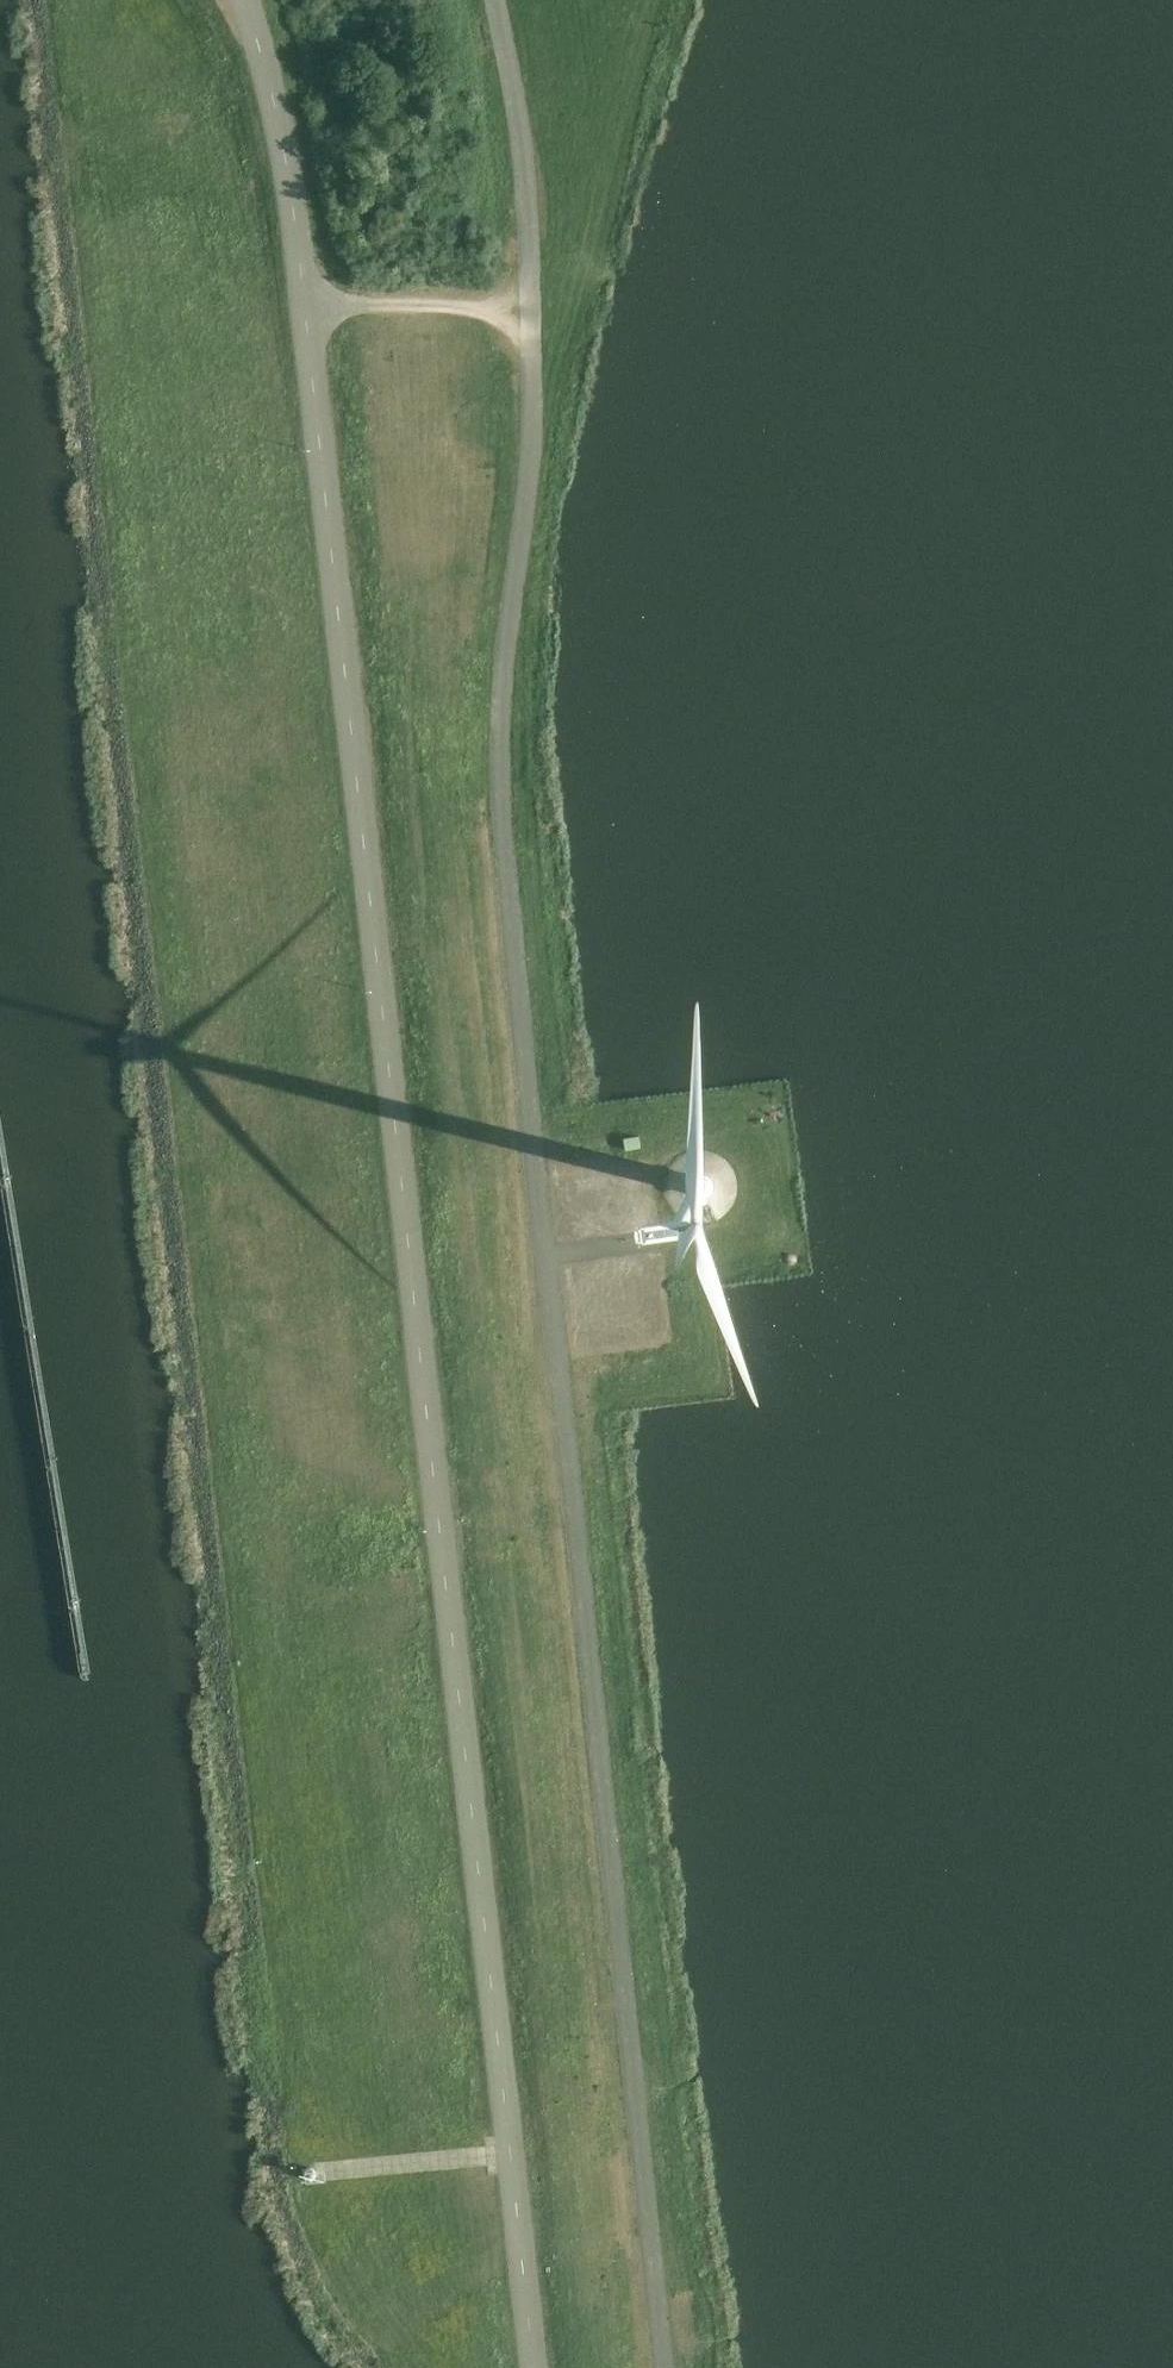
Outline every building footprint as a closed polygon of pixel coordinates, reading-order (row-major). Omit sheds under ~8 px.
[(639,1135),(625,1137),(626,1149),(641,1147),(639,1135)]
